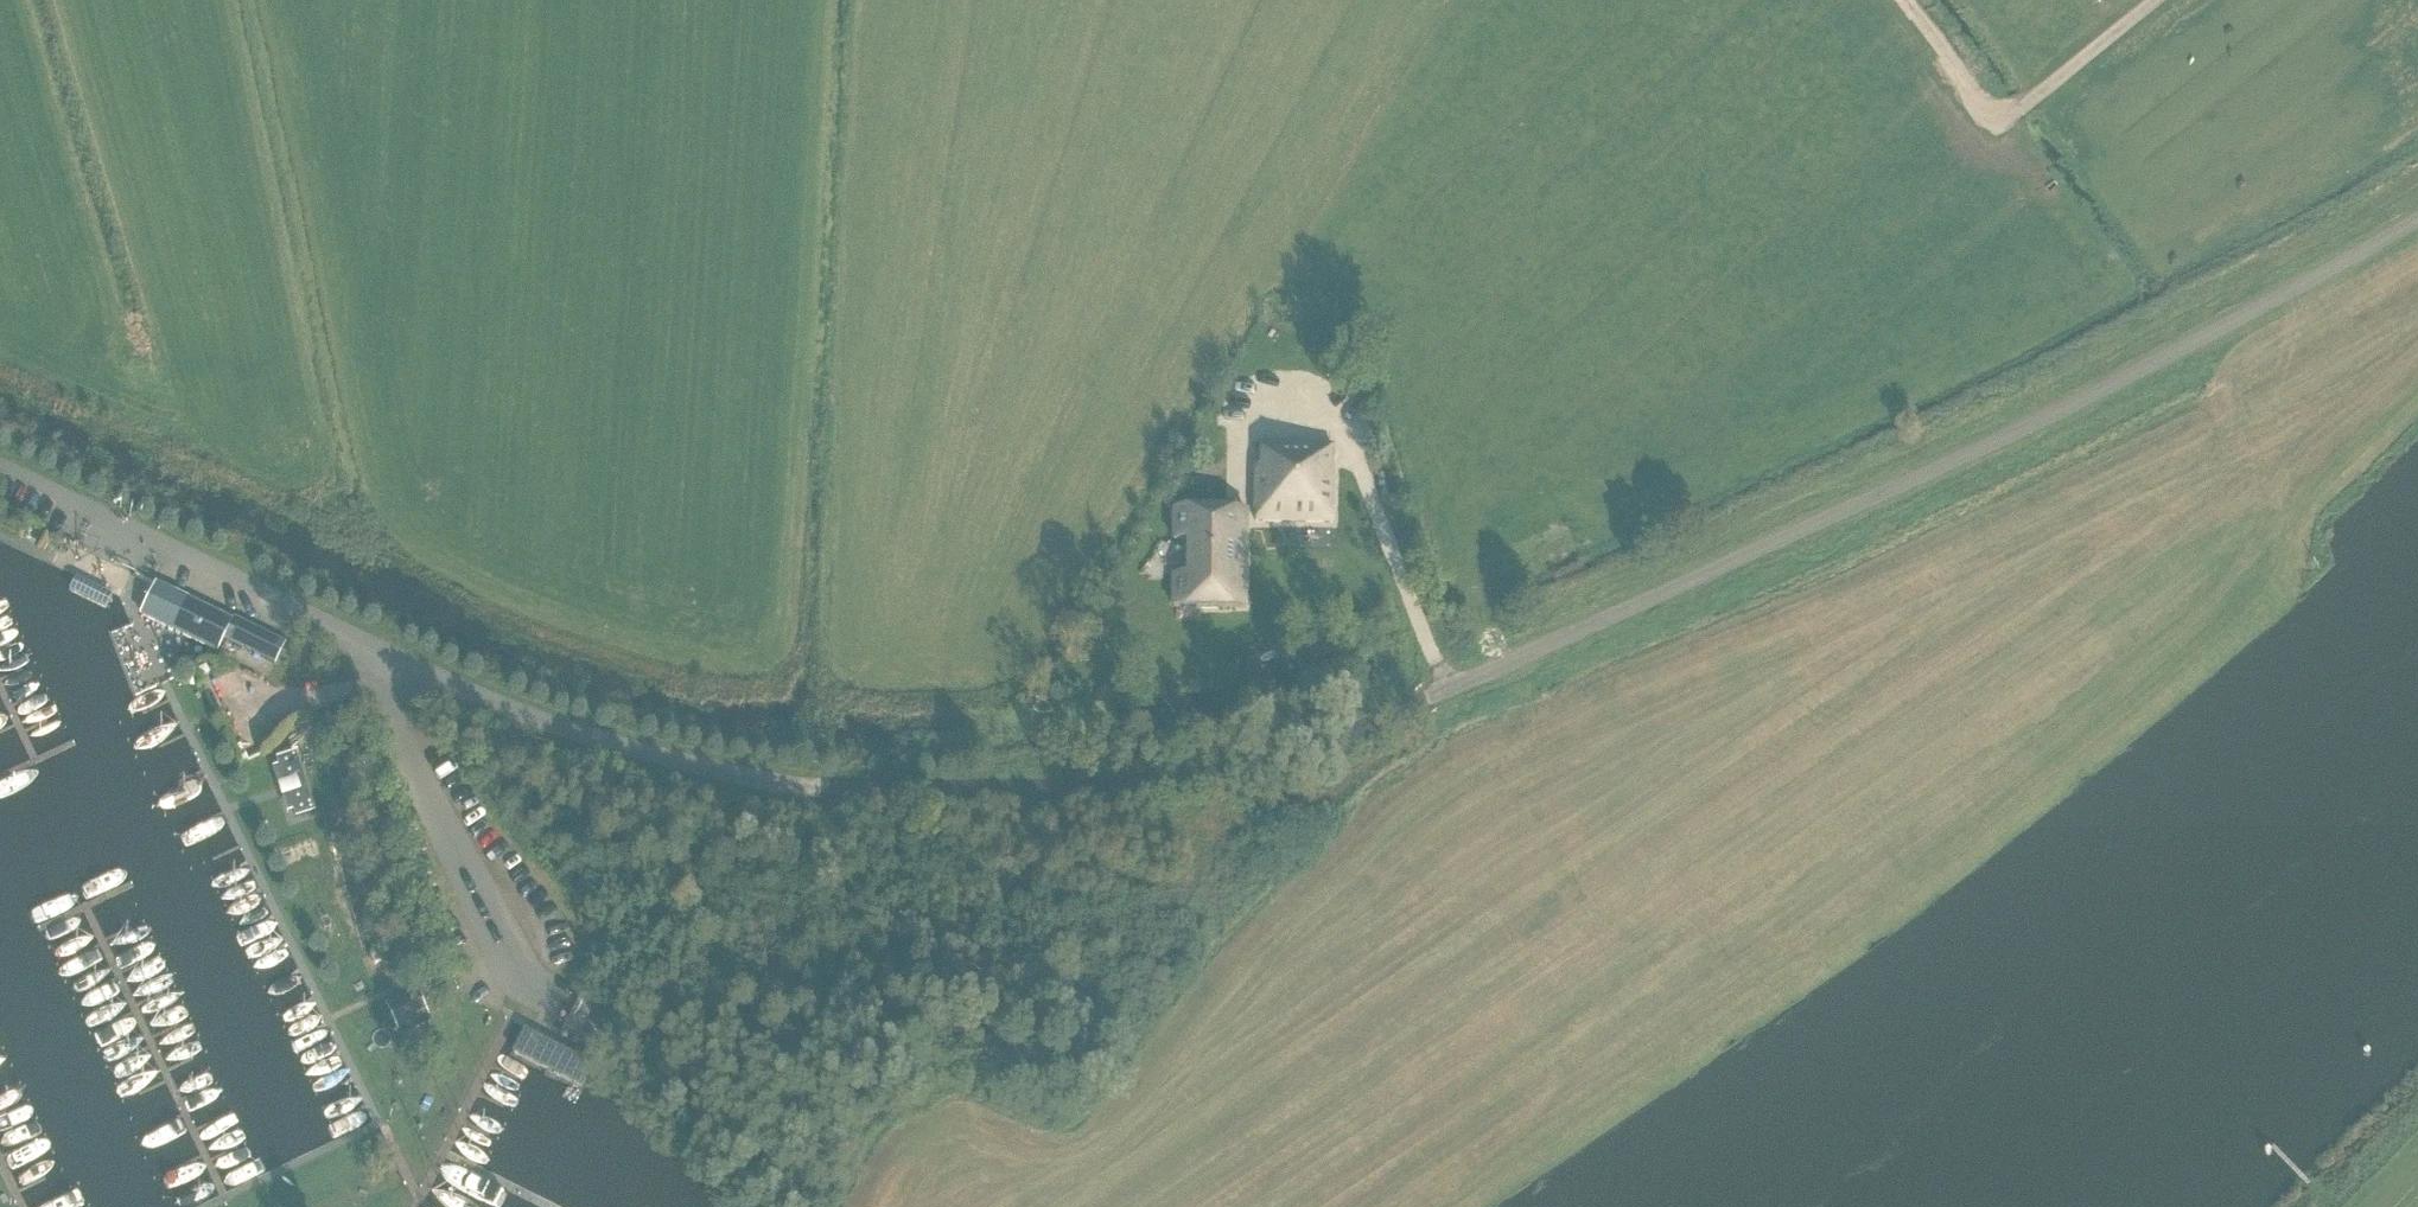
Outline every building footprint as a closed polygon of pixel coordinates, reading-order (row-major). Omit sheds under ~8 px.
[(1332,522),(1333,446),(1261,445),(1261,465),(1256,465),(1255,521),(1332,522)] [(1244,607),(1246,511),(1175,510),(1175,539),(1184,539),(1184,575),(1174,575),(1173,606),(1244,607)] [(233,615),(230,620),(155,583),(139,615),(213,652),(221,637),(274,663),(285,640),(233,615)] [(201,677),(207,674),(204,668),(198,671),(201,677)] [(241,763),(247,760),(243,750),(236,753),(241,763)] [(294,753),(276,759),(279,766),(285,785),(287,792),(293,809),(295,816),(313,810),(294,753)] [(399,1032),(429,1018),(416,991),(386,1005),(399,1032)] [(599,1018),(616,1027),(625,1010),(608,1001),(599,1018)] [(521,1030),(509,1053),(586,1094),(598,1070),(521,1030)]
